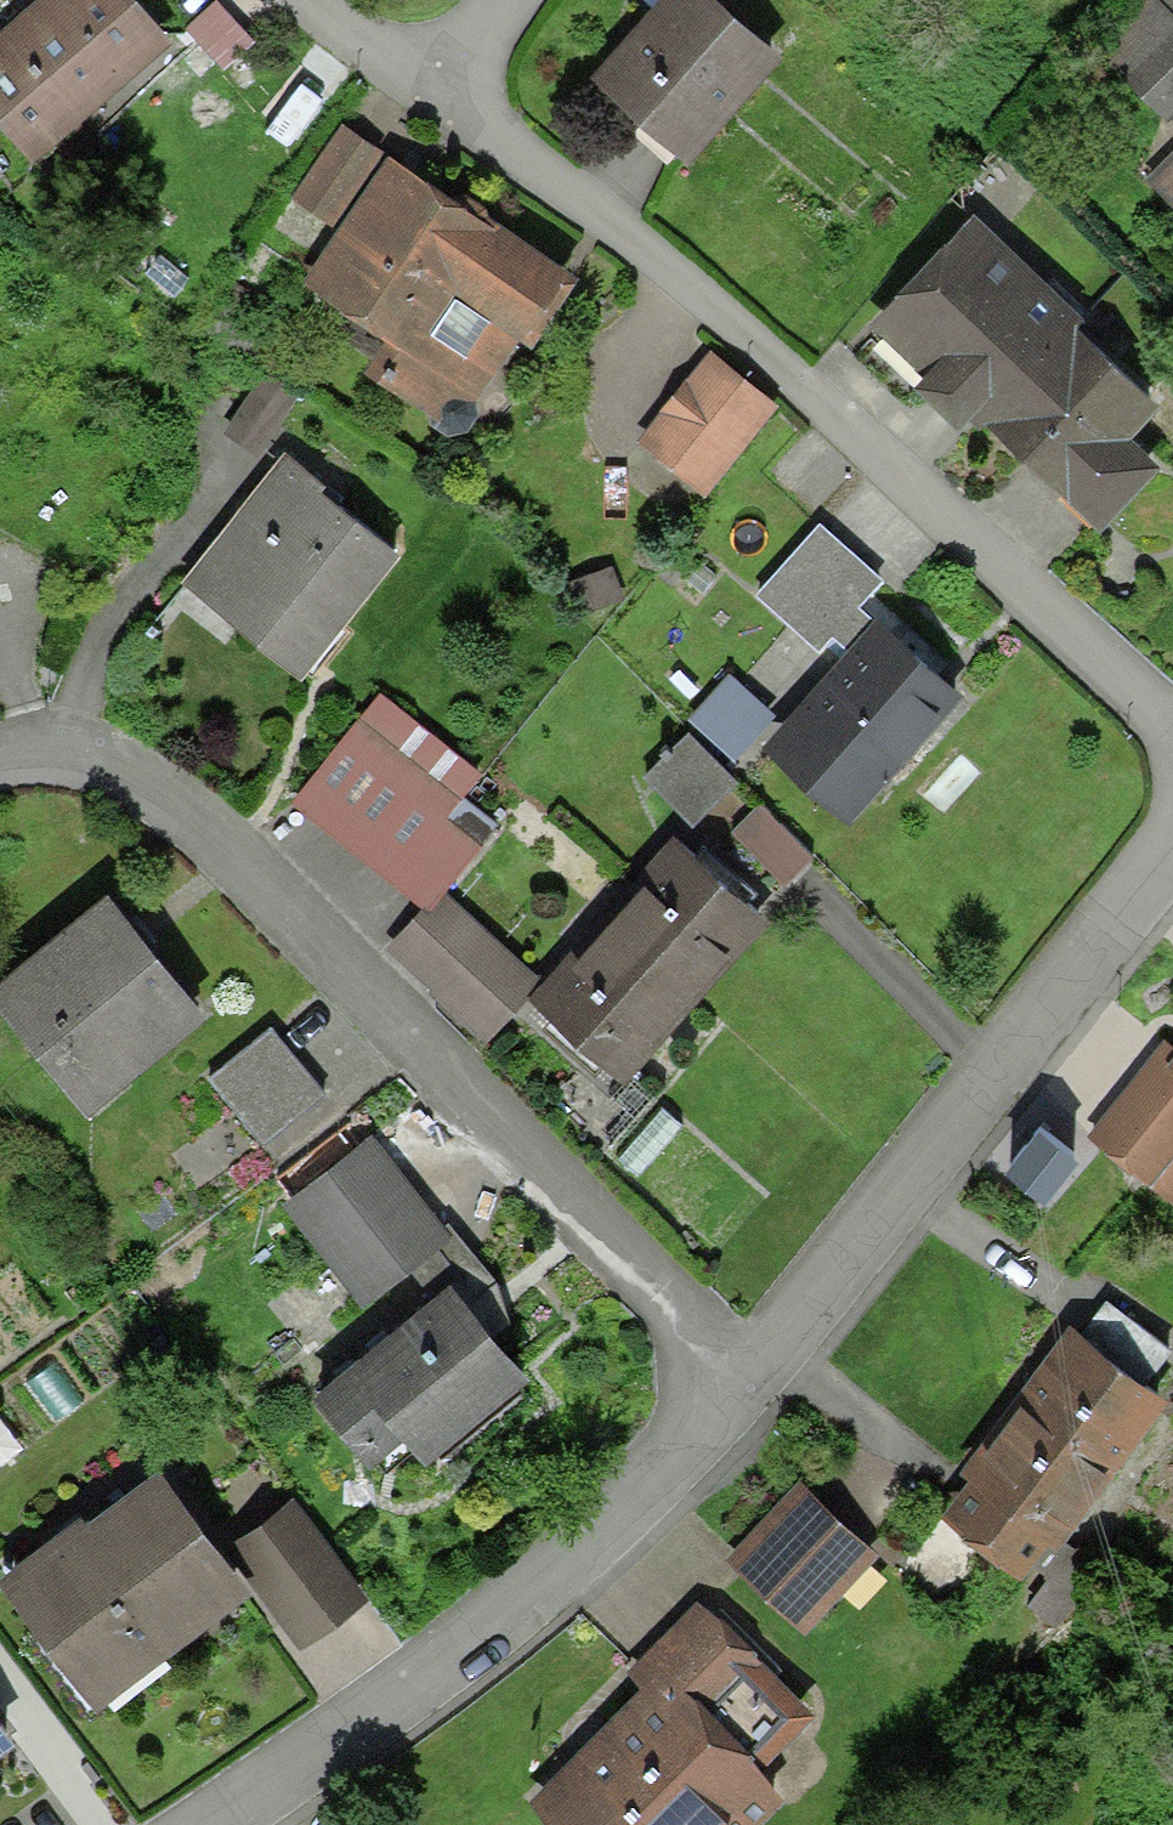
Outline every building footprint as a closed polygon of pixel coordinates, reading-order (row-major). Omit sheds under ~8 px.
[(0,34),(0,104),(15,121),(56,85),(64,95),(150,19),(134,0),(39,0),(0,34)] [(722,0),(654,0),(595,66),(676,138),(765,39),(722,0)] [(1096,42),(1155,101),(1172,82),(1172,0),(1137,0),(1096,42)] [(365,137),(333,114),(293,169),(325,192),(365,137)] [(1172,202),(1172,141),(1142,173),(1172,202)] [(443,193),(384,150),(311,250),(400,315),(374,349),(425,386),(425,408),(462,406),(460,376),(547,259),(448,187),(443,193)] [(1140,379),(973,215),(887,301),(935,348),(925,358),(957,389),(1033,313),(1047,327),(975,399),(1018,441),(1035,424),(1066,454),(1053,468),(1087,502),(1141,448),(1106,414),(1140,379)] [(754,396),(693,347),(634,422),(695,470),(754,396)] [(296,377),(261,353),(220,414),(255,438),(296,377)] [(315,461),(278,431),(173,558),(289,653),(386,535),(307,471),(315,461)] [(867,563),(809,508),(750,570),(808,625),(822,610),(849,582),(867,563)] [(599,554),(561,562),(570,602),(608,594),(599,554)] [(949,677),(849,582),(822,610),(846,634),(797,685),(807,695),(781,723),(836,775),(866,743),(877,753),(949,677)] [(760,699),(725,667),(688,707),(723,740),(760,699)] [(396,690),(366,723),(440,790),(457,772),(470,758),(396,690)] [(391,864),(440,790),(366,723),(350,708),(290,773),(391,864)] [(725,757),(677,715),(636,762),(684,804),(725,757)] [(492,805),(457,772),(440,790),(391,864),(415,888),(426,876),(492,805)] [(807,837),(751,783),(720,815),(776,869),(807,837)] [(677,824),(603,901),(681,974),(754,897),(677,824)] [(518,965),(426,876),(415,888),(366,936),(458,1025),(518,965)] [(102,881),(0,969),(0,991),(78,1081),(191,983),(102,881)] [(609,1049),(681,974),(603,901),(532,976),(609,1049)] [(316,1076),(262,1008),(197,1060),(251,1128),(316,1076)] [(1172,1099),(1172,1098),(1172,1035),(1161,1024),(1128,1060),(1172,1099)] [(1172,1121),(1172,1100),(1172,1099),(1128,1060),(1081,1112),(1137,1162),(1172,1121)] [(1067,1148),(1027,1116),(1004,1146),(1043,1177),(1067,1148)] [(1137,1162),(1157,1179),(1172,1161),(1172,1121),(1137,1162)] [(421,1219),(350,1129),(281,1183),(352,1273),(421,1219)] [(509,1357),(442,1271),(314,1371),(350,1417),(382,1393),(413,1433),(509,1357)] [(1079,1320),(1137,1364),(1166,1326),(1107,1282),(1079,1320)] [(1137,1364),(1079,1320),(1064,1308),(960,1446),(973,1455),(948,1489),(1012,1537),(1036,1504),(1051,1515),(1155,1377),(1137,1364)] [(227,1568),(152,1470),(91,1516),(79,1500),(5,1556),(92,1671),(227,1568)] [(857,1532),(802,1479),(738,1546),(793,1599),(857,1532)] [(352,1568),(291,1490),(234,1534),(295,1613),(352,1568)] [(649,1665),(694,1706),(751,1643),(691,1590),(635,1652),(649,1665)] [(649,1665),(544,1779),(564,1798),(570,1824),(678,1824),(681,1822),(685,1824),(721,1824),(768,1773),(694,1706),(649,1665)] [(366,1814),(361,1824),(396,1824),(366,1814)]
